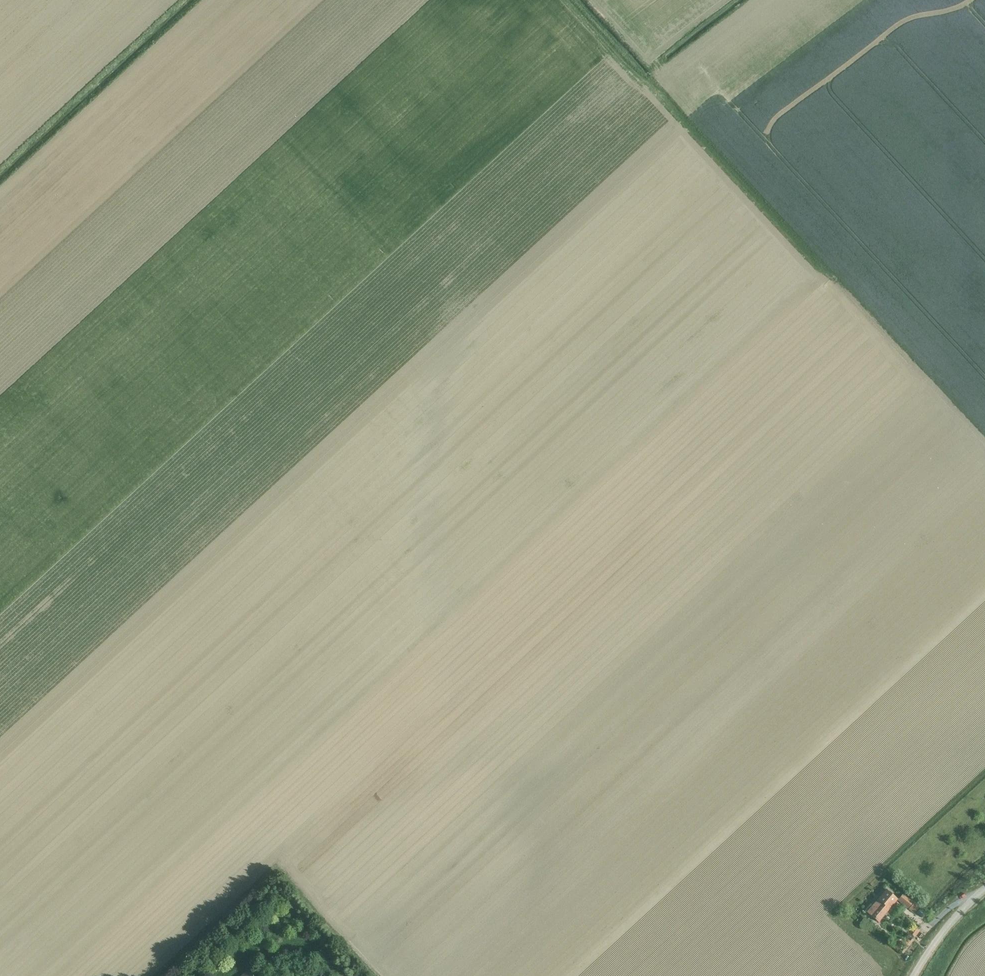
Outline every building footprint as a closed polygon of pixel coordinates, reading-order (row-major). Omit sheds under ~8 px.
[(912,902),(903,894),(898,901),(908,909),(912,902)] [(877,922),(888,909),(877,900),(873,904),(866,913),(877,922)] [(917,907),(913,903),(908,910),(912,913),(917,907)] [(919,909),(916,912),(922,917),(925,913),(919,909)] [(910,935),(913,937),(918,930),(916,928),(910,935)] [(896,951),(904,949),(902,941),(894,943),(896,951)]
